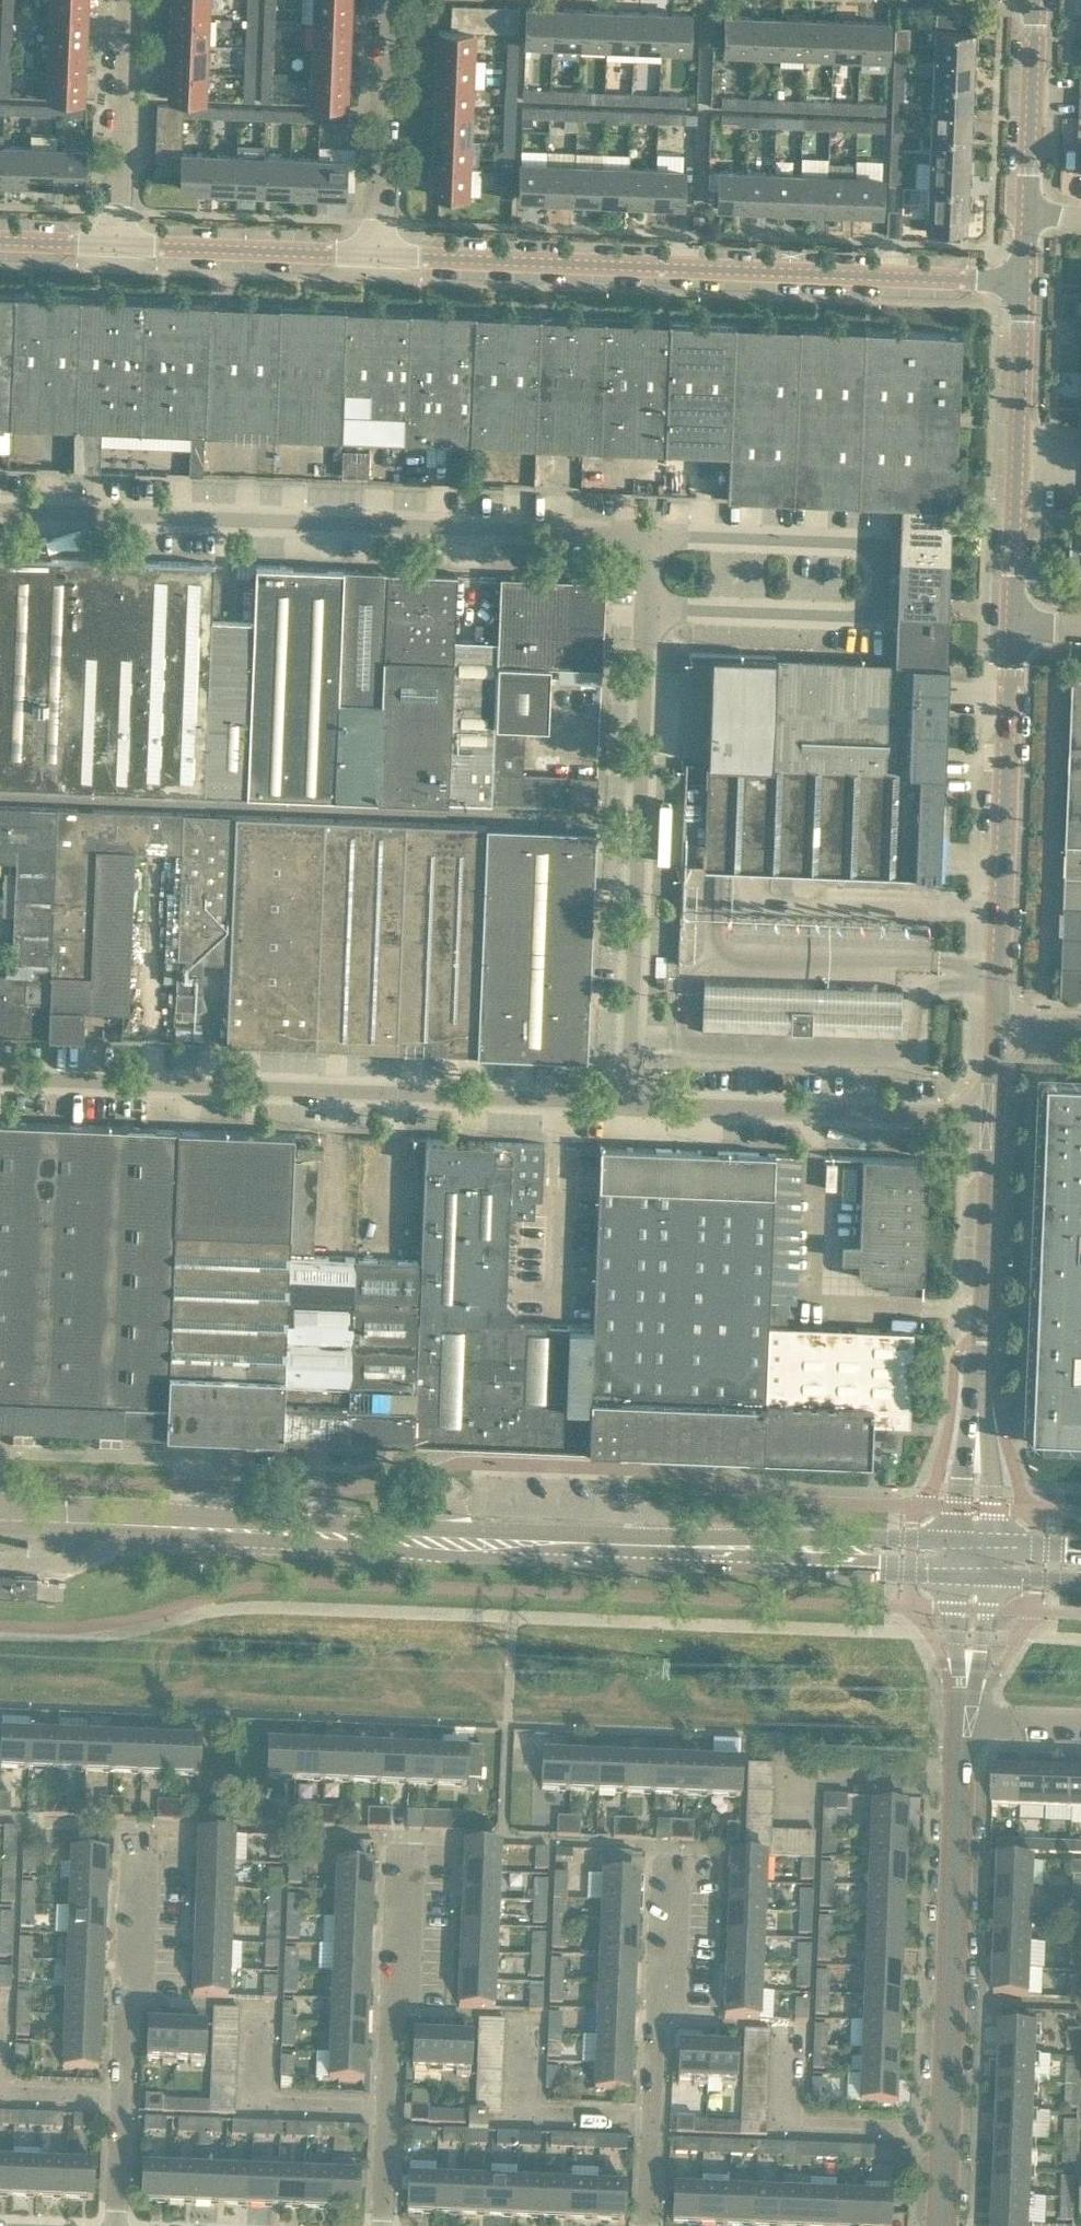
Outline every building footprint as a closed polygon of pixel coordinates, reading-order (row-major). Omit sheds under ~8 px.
[(50,14),(85,16),(86,0),(51,0),(50,14)] [(172,14),(207,16),(207,0),(173,0),(172,14)] [(264,18),(273,19),(274,19),(275,0),(265,0),(264,18)] [(314,20),(348,21),(349,0),(315,0),(314,20)] [(451,3),(450,28),(463,29),(464,3),(451,3)] [(464,3),(463,29),(473,29),(477,29),(478,4),(464,3)] [(478,4),(477,29),(491,30),(492,4),(478,4)] [(492,4),(491,30),(504,31),(505,5),(492,4)] [(505,5),(504,31),(518,31),(519,5),(505,5)] [(525,40),(552,42),(554,7),(526,6),(525,40)] [(552,42),(579,43),(581,8),(554,7),(552,42)] [(579,43),(607,44),(608,10),(581,8),(579,43)] [(607,44),(606,57),(633,58),(634,45),(635,11),(608,10),(607,44)] [(934,27),(933,54),(974,56),(974,55),(973,55),(974,30),(975,30),(975,29),(957,28),(958,10),(936,10),(935,27),(934,27)] [(634,45),(633,58),(660,59),(661,46),(662,12),(635,11),(634,45)] [(662,12),(661,46),(689,47),(690,13),(662,12)] [(50,14),(49,41),(84,43),(85,16),(50,14)] [(172,14),(171,42),(206,43),(207,16),(172,14)] [(724,48),(751,50),(753,15),(725,14),(724,48)] [(751,50),(778,51),(780,17),(753,15),(751,50)] [(778,51),(806,52),(807,18),(780,17),(778,51)] [(806,52),(833,53),(834,19),(807,18),(806,52)] [(833,53),(860,54),(861,20),(834,19),(833,53)] [(314,20),(313,47),(347,49),(348,21),(314,20)] [(861,20),(860,54),(888,55),(889,21),(861,20)] [(1,22),(1,39),(12,40),(12,23),(1,22)] [(894,52),(908,53),(909,26),(895,25),(894,52)] [(246,27),(245,44),(255,45),(256,45),(256,28),(246,27)] [(263,28),(263,45),(272,46),(273,46),(274,28),(273,28),(263,28)] [(438,28),(437,56),(471,57),(472,29),(463,29),(450,28),(438,28)] [(508,33),(507,50),(517,50),(518,33),(508,33)] [(1,39),(0,57),(11,57),(12,40),(1,39)] [(49,41),(48,69),(83,70),(84,43),(49,41)] [(171,42),(170,69),(205,70),(206,43),(171,42)] [(245,44),(245,62),(254,62),(255,62),(256,45),(255,45),(245,44)] [(263,45),(262,63),(272,63),(273,63),(273,46),(272,46),(263,45)] [(313,47),(312,74),(346,76),(347,49),(313,47)] [(933,54),(932,80),(972,82),(973,56),(974,56),(933,54)] [(437,56),(436,83),(470,84),(471,57),(437,56)] [(894,62),(893,79),(903,79),(904,63),(894,62)] [(83,70),(48,69),(47,96),(82,98),(83,70)] [(205,70),(170,69),(169,96),(203,98),(205,70)] [(506,69),(506,86),(516,86),(517,69),(506,69)] [(262,72),(260,100),(271,100),(272,73),(271,73),(262,72)] [(346,76),(312,74),(311,102),(345,103),(346,76)] [(9,95),(10,78),(0,78),(0,94),(9,95)] [(893,79),(892,105),(902,105),(903,79),(893,79)] [(932,80),(931,106),(972,108),(972,107),(971,107),(972,82),(932,80)] [(244,81),(243,99),(253,100),(254,82),(253,82),(244,81)] [(436,83),(435,110),(469,111),(470,84),(436,83)] [(506,86),(505,103),(515,103),(516,86),(506,86)] [(523,87),(523,98),(540,99),(541,87),(523,87)] [(560,88),(560,100),(577,100),(578,89),(560,88)] [(578,89),(577,100),(595,101),(595,89),(578,89)] [(615,90),(614,101),(632,102),(632,91),(615,90)] [(632,91),(632,102),(649,103),(649,91),(632,91)] [(669,92),(669,103),(686,104),(686,93),(669,92)] [(721,95),(721,106),(739,107),(740,96),(721,95)] [(759,96),(759,108),(776,108),(777,97),(759,96)] [(777,97),(776,108),(794,109),(794,97),(777,97)] [(813,98),(813,110),(830,110),(831,99),(813,98)] [(831,99),(830,110),(848,111),(848,99),(831,99)] [(857,100),(857,111),(868,112),(884,112),(884,101),(868,100),(857,100)] [(14,101),(13,113),(31,113),(31,101),(14,101)] [(31,101),(31,113),(47,114),(47,102),(31,101)] [(156,102),(155,116),(182,117),(183,103),(156,102)] [(185,103),(184,115),(200,116),(201,104),(185,103)] [(69,114),(86,115),(87,105),(70,104),(69,114)] [(211,104),(210,116),(237,117),(238,106),(211,104)] [(522,116),(549,117),(550,105),(523,104),(522,116)] [(892,105),(891,131),(901,131),(902,105),(892,105)] [(238,106),(237,117),(255,118),(255,106),(238,106)] [(560,106),(559,117),(577,118),(577,106),(560,106)] [(577,106),(577,118),(594,119),(594,107),(577,106)] [(931,106),(930,133),(970,134),(971,109),(972,109),(972,108),(931,106)] [(275,107),(274,118),(292,119),(292,108),(275,107)] [(292,108),(292,119),(309,119),(310,108),(292,108)] [(614,108),(614,119),(631,120),(631,108),(614,108)] [(631,108),(631,120),(648,120),(649,109),(631,108)] [(330,120),(347,121),(348,110),(331,109),(330,120)] [(435,110),(433,137),(468,139),(469,111),(435,110)] [(668,110),(668,121),(685,122),(686,110),(668,110)] [(722,113),(721,124),(738,125),(739,113),(722,113)] [(759,114),(758,126),(775,126),(776,115),(759,114)] [(776,115),(775,126),(793,127),(793,115),(776,115)] [(155,116),(155,129),(182,130),(182,117),(155,116)] [(813,116),(812,128),(830,128),(830,117),(813,116)] [(830,117),(830,128),(847,129),(847,117),(830,117)] [(867,118),(867,129),(883,130),(884,118),(867,118)] [(504,123),(504,140),(514,141),(515,124),(504,123)] [(155,129),(154,143),(181,144),(182,130),(155,129)] [(891,131),(890,147),(901,148),(901,131),(891,131)] [(930,133),(929,159),(969,161),(969,160),(968,160),(970,134),(930,133)] [(433,137),(432,164),(467,166),(468,139),(433,137)] [(504,140),(503,157),(513,158),(514,141),(504,140)] [(154,143),(154,156),(181,157),(181,152),(181,144),(154,143)] [(236,154),(235,188),(262,189),(263,155),(264,145),(236,143),(236,154)] [(1,179),(28,180),(29,145),(2,144),(1,179)] [(28,180),(55,181),(57,147),(29,145),(28,180)] [(57,147),(55,181),(83,182),(84,148),(57,147)] [(180,186),(207,187),(209,153),(181,152),(181,157),(180,170),(180,186)] [(207,187),(235,188),(236,154),(209,153),(207,187)] [(262,189),(289,190),(290,156),(263,155),(262,189)] [(153,170),(180,170),(181,157),(154,156),(153,170)] [(289,190),(316,191),(318,157),(290,156),(289,190)] [(318,157),(316,191),(344,193),(345,158),(318,157)] [(855,175),(853,209),(881,210),(882,188),(882,176),(881,176),(881,159),(856,157),(855,175)] [(929,159),(928,185),(967,187),(968,161),(969,161),(929,159)] [(520,161),(519,196),(546,197),(548,162),(520,161)] [(546,197),(573,198),(575,164),(548,162),(546,197)] [(467,166),(432,164),(431,192),(466,194),(467,166)] [(575,164),(573,198),(601,199),(602,165),(575,164)] [(601,199),(628,200),(629,166),(602,165),(601,199)] [(628,200),(655,201),(656,167),(629,166),(628,200)] [(656,167),(655,201),(682,202),(684,168),(656,167)] [(890,167),(889,183),(899,184),(900,167),(890,167)] [(718,204),(745,205),(746,171),(719,170),(718,204)] [(745,205),(772,206),(774,172),(746,171),(745,205)] [(772,206),(799,207),(801,173),(774,172),(772,206)] [(799,207),(826,208),(828,174),(801,173),(799,207)] [(826,208),(853,209),(855,175),(828,174),(826,208)] [(501,195),(512,195),(512,178),(502,178),(501,195)] [(889,183),(887,234),(901,235),(903,184),(899,184),(889,183)] [(927,212),(926,230),(961,231),(961,214),(967,214),(967,212),(966,212),(967,187),(928,185),(927,212)] [(0,291),(0,422),(74,425),(79,292),(78,292),(78,294),(16,291),(16,289),(14,289),(14,292),(0,291)] [(75,425),(74,469),(80,469),(80,468),(84,468),(84,469),(90,469),(91,426),(210,431),(216,298),(214,298),(214,299),(213,299),(167,298),(161,297),(146,297),(146,295),(143,295),(143,297),(104,295),(99,295),(80,294),(81,292),(79,292),(74,425),(75,425)] [(281,301),(280,301),(280,302),(217,299),(217,298),(216,298),(210,431),(275,433),(281,301)] [(345,303),(344,303),(344,305),(282,302),(282,301),(281,301),(275,433),(340,436),(345,303)] [(410,306),(409,306),(409,307),(346,305),(347,303),(345,303),(340,436),(405,439),(410,306)] [(410,306),(405,439),(454,441),(453,466),(469,466),(470,441),(475,308),(474,308),(474,310),(412,307),(412,306),(410,306)] [(670,316),(669,316),(669,318),(606,315),(606,314),(604,313),(604,315),(541,312),(541,311),(539,311),(539,312),(476,310),(476,308),(475,308),(470,441),(665,449),(670,316)] [(665,449),(728,452),(734,318),(733,318),(733,320),(694,318),(671,317),(671,316),(670,316),(665,449)] [(734,318),(728,452),(726,495),(793,498),(800,321),(799,321),(799,323),(736,320),(736,319),(734,318)] [(857,500),(865,325),(801,323),(801,321),(800,321),(793,498),(857,500)] [(950,504),(955,504),(962,329),(940,328),(940,327),(937,327),(937,328),(875,326),(875,324),(872,324),(872,326),(865,325),(857,500),(902,502),(950,504)] [(189,456),(189,474),(190,474),(203,474),(203,457),(204,430),(190,430),(189,456)] [(902,502),(900,555),(948,557),(950,504),(902,502)] [(1072,524),(1070,566),(1072,566),(1078,572),(1078,574),(1080,574),(1080,524),(1072,524)] [(246,792),(252,617),(219,616),(220,607),(211,607),(213,562),(53,555),(50,555),(50,557),(19,555),(19,554),(0,553),(0,782),(246,792)] [(900,555),(898,607),(946,609),(948,557),(900,555)] [(246,792),(334,795),(343,567),(256,563),(253,618),(252,617),(246,792)] [(334,795),(377,797),(386,569),(372,568),(372,570),(356,569),(357,567),(343,567),(334,795)] [(377,797),(447,800),(453,637),(456,571),(453,571),(452,574),(435,573),(435,571),(386,569),(377,797)] [(498,622),(497,639),(496,661),(549,663),(602,665),(605,578),(500,573),(498,622)] [(898,607),(896,659),(944,661),(946,609),(898,607)] [(481,638),(497,639),(498,622),(482,622),(481,638)] [(491,801),(496,661),(497,639),(481,638),(453,637),(447,800),(491,801)] [(712,652),(708,761),(772,764),(943,771),(944,747),(945,716),(948,662),(944,661),(896,659),(867,658),(776,655),(712,652)] [(496,661),(491,801),(597,806),(598,774),(523,771),(525,724),(547,725),(549,663),(496,661)] [(1067,842),(1080,843),(1080,675),(1073,675),(1067,842)] [(943,771),(772,764),(707,761),(703,864),(939,874),(943,771)] [(1,859),(17,860),(16,874),(15,885),(14,912),(53,914),(55,862),(57,806),(0,804),(0,859),(1,859)] [(48,1035),(65,1035),(84,1036),(86,1008),(123,1009),(130,849),(181,851),(183,811),(57,806),(55,862),(53,914),(52,932),(51,966),(50,976),(48,1035)] [(204,960),(229,961),(235,813),(183,811),(181,851),(175,1008),(202,1009),(204,960)] [(226,1042),(314,1045),(323,817),(235,813),(229,961),(226,1042)] [(314,1045),(397,1049),(406,820),(323,817),(314,1045)] [(397,1049),(477,1052),(486,823),(406,820),(397,1049)] [(486,823),(477,1052),(586,1056),(593,880),(596,827),(486,823)] [(1066,873),(1080,874),(1080,843),(1067,842),(1066,873)] [(1,860),(1,870),(16,871),(16,861),(1,860)] [(933,1010),(939,874),(703,864),(682,863),(676,1000),(705,1001),(933,1010)] [(1064,903),(1080,904),(1080,874),(1066,873),(1064,903)] [(1063,934),(1080,935),(1080,904),(1064,903),(1063,934)] [(12,964),(51,966),(52,932),(14,930),(12,964)] [(1062,965),(1080,965),(1080,935),(1063,934),(1062,965)] [(1061,995),(1080,996),(1080,965),(1062,965),(1061,995)] [(10,1033),(11,995),(25,996),(26,973),(0,972),(0,1033),(10,1033)] [(11,995),(10,1033),(48,1035),(50,976),(26,975),(25,996),(11,995)] [(791,1028),(792,1005),(705,1002),(704,1024),(791,1028)] [(791,1028),(812,1029),(813,1006),(792,1005),(791,1028)] [(903,1010),(813,1006),(812,1029),(902,1032),(903,1010)] [(1060,1082),(1060,1081),(1059,1079),(1058,1078),(1057,1077),(1055,1076),(1054,1076),(1053,1076),(1051,1076),(1049,1076),(1047,1077),(1046,1079),(1045,1080),(1045,1082),(1045,1084),(1045,1086),(1046,1088),(1047,1089),(1048,1090),(1050,1090),(1042,1274),(1041,1274),(1040,1275),(1039,1275),(1038,1276),(1037,1277),(1036,1279),(1036,1280),(1036,1281),(1036,1282),(1036,1284),(1037,1285),(1037,1286),(1039,1287),(1039,1288),(1040,1288),(1042,1289),(1036,1427),(1034,1428),(1033,1429),(1031,1430),(1031,1431),(1030,1432),(1030,1433),(1030,1435),(1030,1437),(1031,1438),(1032,1440),(1033,1441),(1035,1442),(1038,1442),(1040,1441),(1042,1440),(1043,1440),(1044,1439),(1044,1437),(1045,1436),(1080,1438),(1080,1083),(1060,1082)] [(58,1425),(59,1398),(37,1397),(37,1336),(46,1122),(0,1120),(0,1423),(58,1425)] [(167,1430),(167,1420),(170,1336),(177,1127),(46,1122),(37,1336),(37,1397),(59,1398),(58,1425),(167,1430)] [(167,1420),(167,1430),(279,1434),(281,1434),(282,1425),(285,1338),(289,1253),(294,1132),(254,1130),(244,1130),(202,1128),(177,1127),(170,1336),(167,1420)] [(416,1437),(585,1444),(588,1444),(593,1324),(513,1321),(514,1298),(506,1298),(509,1215),(534,1216),(535,1196),(542,1197),(544,1142),(518,1141),(517,1160),(494,1159),(495,1140),(425,1137),(420,1259),(413,1439),(416,1439),(416,1437)] [(517,1160),(518,1141),(495,1140),(494,1159),(517,1160)] [(928,1291),(932,1157),(865,1155),(862,1241),(848,1241),(847,1257),(862,1258),(861,1276),(890,1277),(890,1290),(928,1291)] [(285,1338),(350,1340),(354,1256),(289,1253),(285,1338)] [(409,1439),(413,1439),(420,1259),(354,1256),(350,1340),(346,1437),(350,1437),(350,1436),(368,1436),(368,1438),(370,1438),(370,1436),(386,1437),(386,1438),(389,1438),(389,1437),(409,1438),(409,1439)] [(344,1437),(346,1437),(350,1340),(285,1338),(281,1434),(289,1434),(289,1433),(307,1433),(307,1435),(308,1435),(308,1433),(325,1434),(325,1436),(327,1436),(327,1434),(344,1435),(344,1437)] [(36,1595),(37,1573),(0,1572),(0,1594),(36,1595)] [(2,1718),(1,1730),(16,1730),(15,1736),(29,1736),(30,1719),(2,1718)] [(29,1736),(28,1771),(29,1771),(45,1772),(53,1772),(56,1773),(58,1732),(58,1722),(58,1721),(30,1719),(29,1736)] [(87,1722),(58,1721),(58,1732),(72,1732),(71,1738),(86,1738),(86,1733),(87,1722)] [(28,1771),(29,1736),(15,1736),(16,1730),(1,1730),(0,1752),(0,1761),(0,1770),(1,1770),(24,1771),(28,1771)] [(81,1773),(84,1774),(86,1738),(71,1738),(72,1732),(58,1732),(56,1773),(57,1773),(57,1772),(81,1773)] [(108,1774),(113,1775),(115,1740),(100,1739),(100,1734),(86,1733),(86,1738),(84,1774),(86,1774),(86,1773),(108,1774)] [(137,1776),(141,1776),(142,1741),(128,1740),(129,1735),(115,1734),(115,1740),(113,1775),(114,1775),(114,1774),(137,1775),(137,1776)] [(165,1777),(169,1777),(171,1742),(156,1741),(157,1736),(143,1735),(142,1741),(141,1776),(142,1776),(142,1775),(165,1776),(165,1777)] [(572,1736),(572,1749),(581,1750),(586,1745),(587,1737),(572,1736)] [(171,1742),(169,1777),(170,1777),(170,1776),(193,1777),(193,1778),(199,1778),(200,1743),(185,1742),(185,1737),(171,1737),(171,1742)] [(292,1782),(296,1782),(297,1747),(282,1747),(283,1741),(269,1740),(267,1781),(292,1781),(292,1782)] [(296,1782),(324,1783),(325,1748),(311,1748),(311,1742),(297,1742),(297,1747),(296,1782)] [(324,1783),(352,1784),(353,1749),(339,1749),(339,1743),(325,1743),(325,1748),(324,1783)] [(352,1784),(381,1785),(382,1750),(367,1750),(367,1745),(353,1744),(353,1749),(352,1784)] [(381,1785),(409,1786),(410,1752),(396,1751),(396,1746),(382,1745),(382,1750),(381,1785)] [(409,1786),(437,1787),(438,1753),(424,1752),(424,1747),(410,1746),(410,1752),(409,1786)] [(438,1753),(437,1787),(466,1789),(466,1781),(480,1781),(480,1782),(482,1782),(483,1749),(466,1749),(466,1754),(452,1753),(452,1748),(438,1747),(438,1753)] [(564,1792),(569,1793),(571,1758),(557,1757),(557,1752),(543,1751),(541,1792),(564,1792)] [(593,1794),(598,1794),(599,1759),(585,1758),(585,1753),(571,1753),(571,1758),(569,1793),(593,1794)] [(621,1795),(626,1795),(627,1760),(613,1760),(613,1754),(599,1754),(599,1759),(598,1794),(621,1795)] [(650,1796),(654,1797),(655,1761),(641,1761),(642,1755),(627,1755),(627,1760),(626,1795),(627,1795),(650,1796)] [(678,1797),(683,1797),(684,1762),(670,1762),(670,1756),(656,1756),(655,1761),(654,1797),(655,1797),(655,1796),(678,1797)] [(706,1798),(710,1799),(712,1763),(698,1763),(698,1758),(684,1757),(684,1762),(683,1797),(683,1798),(683,1797),(706,1798)] [(712,1763),(710,1799),(711,1799),(711,1798),(734,1799),(734,1800),(740,1800),(742,1759),(740,1759),(740,1764),(726,1764),(726,1759),(712,1758),(712,1763)] [(992,1808),(1019,1809),(1021,1764),(1009,1763),(1009,1771),(994,1770),(992,1808)] [(1019,1809),(1046,1810),(1047,1772),(1033,1772),(1034,1764),(1021,1764),(1019,1809)] [(1046,1810),(1072,1811),(1074,1766),(1061,1765),(1061,1773),(1047,1772),(1046,1810)] [(748,1766),(747,1779),(774,1780),(775,1767),(748,1766)] [(1080,1812),(1080,1766),(1074,1766),(1072,1811),(1080,1812)] [(56,1799),(56,1773),(53,1772),(45,1772),(44,1798),(56,1799)] [(747,1779),(747,1792),(773,1793),(774,1780),(747,1779)] [(747,1792),(746,1805),(773,1806),(773,1793),(747,1792)] [(10,1815),(11,1797),(0,1796),(0,1815),(10,1815)] [(44,1816),(55,1817),(56,1799),(44,1798),(44,1816)] [(181,1798),(181,1804),(180,1822),(194,1822),(195,1799),(181,1798)] [(56,1799),(55,1817),(67,1817),(68,1799),(56,1799)] [(100,1819),(112,1819),(112,1801),(101,1801),(100,1819)] [(112,1801),(112,1819),(123,1819),(124,1802),(112,1801)] [(157,1821),(168,1821),(169,1803),(158,1803),(157,1821)] [(169,1803),(168,1821),(180,1822),(181,1804),(169,1803)] [(746,1805),(746,1819),(772,1820),(773,1806),(746,1805)] [(265,1826),(277,1826),(278,1807),(266,1807),(265,1826)] [(872,1808),(871,1835),(905,1837),(906,1814),(907,1809),(872,1808)] [(311,1827),(322,1828),(323,1809),(312,1809),(311,1827)] [(323,1809),(322,1828),(334,1828),(335,1809),(323,1809)] [(368,1829),(379,1830),(380,1811),(368,1811),(368,1829)] [(380,1811),(379,1830),(391,1830),(392,1812),(380,1811)] [(822,1813),(822,1833),(835,1833),(836,1812),(822,1811),(822,1813)] [(424,1832),(436,1832),(436,1813),(425,1813),(424,1832)] [(436,1813),(436,1832),(447,1832),(448,1814),(436,1813)] [(557,1837),(568,1837),(569,1819),(558,1818),(557,1837)] [(569,1819),(568,1837),(581,1838),(581,1819),(569,1819)] [(772,1833),(772,1820),(746,1819),(744,1858),(772,1833)] [(614,1839),(625,1840),(625,1821),(615,1821),(614,1839)] [(625,1821),(625,1840),(637,1840),(638,1822),(625,1821)] [(670,1841),(681,1842),(682,1823),(670,1823),(670,1841)] [(682,1823),(681,1842),(693,1842),(694,1824),(682,1823)] [(727,1844),(738,1844),(739,1826),(728,1825),(727,1844)] [(4,1828),(3,1849),(17,1850),(17,1829),(4,1828)] [(785,1859),(786,1833),(772,1833),(744,1858),(765,1858),(785,1859)] [(786,1833),(785,1859),(800,1860),(801,1834),(786,1833)] [(822,1835),(821,1855),(834,1855),(835,1833),(822,1833),(822,1835)] [(801,1834),(800,1860),(814,1861),(815,1835),(801,1834)] [(199,1837),(198,1863),(232,1864),(233,1836),(199,1835),(199,1837)] [(871,1835),(870,1863),(904,1865),(905,1837),(871,1835)] [(270,1838),(269,1859),(282,1859),(283,1839),(283,1838),(270,1838)] [(998,1841),(997,1852),(1018,1853),(1018,1842),(998,1841)] [(1018,1842),(1018,1853),(1038,1854),(1039,1843),(1018,1842)] [(1050,1843),(1050,1854),(1070,1855),(1071,1844),(1050,1843)] [(1070,1855),(1080,1856),(1080,1845),(1071,1844),(1070,1855)] [(466,1848),(465,1875),(498,1876),(500,1848),(465,1846),(465,1848),(466,1848)] [(535,1849),(534,1871),(548,1871),(549,1850),(535,1849)] [(23,1854),(22,1874),(36,1875),(36,1852),(23,1851),(23,1854)] [(72,1866),(71,1883),(105,1884),(106,1860),(106,1856),(72,1855),(72,1866)] [(732,1859),(731,1885),(764,1887),(765,1858),(744,1858),(731,1857),(730,1859),(732,1859)] [(3,1860),(2,1882),(15,1882),(16,1861),(3,1860)] [(801,1860),(800,1881),(813,1882),(814,1861),(801,1860)] [(999,1862),(998,1889),(1033,1891),(1034,1863),(999,1862)] [(198,1863),(197,1890),(231,1891),(232,1864),(198,1863)] [(288,1863),(287,1885),(301,1885),(301,1864),(288,1863)] [(870,1863),(869,1889),(903,1891),(904,1865),(870,1863)] [(1071,1877),(1074,1877),(1073,1892),(1080,1892),(1080,1864),(1072,1864),(1071,1877)] [(820,1865),(819,1887),(833,1887),(833,1865),(820,1865)] [(337,1866),(336,1894),(370,1895),(371,1873),(372,1873),(372,1868),(337,1866)] [(268,1871),(268,1893),(281,1894),(282,1872),(268,1871)] [(554,1874),(553,1895),(566,1896),(567,1875),(554,1874)] [(465,1875),(464,1902),(497,1904),(498,1876),(465,1875)] [(604,1876),(602,1904),(636,1906),(637,1883),(638,1883),(638,1878),(604,1876)] [(534,1881),(533,1903),(546,1903),(547,1882),(534,1881)] [(2,1882),(1,1903),(15,1904),(15,1882),(2,1882)] [(71,1883),(70,1909),(104,1911),(105,1884),(71,1883)] [(22,1885),(21,1906),(34,1907),(35,1885),(22,1885)] [(731,1885),(729,1912),(763,1914),(764,1887),(731,1885)] [(819,1887),(819,1908),(832,1909),(833,1887),(819,1887)] [(869,1889),(868,1916),(901,1918),(903,1891),(869,1889)] [(998,1889),(997,1916),(1032,1917),(1033,1891),(998,1889)] [(197,1890),(196,1916),(230,1917),(231,1891),(197,1890)] [(800,1892),(799,1913),(812,1914),(813,1892),(800,1892)] [(1072,1914),(1080,1914),(1080,1892),(1073,1892),(1072,1914)] [(268,1893),(267,1915),(280,1915),(281,1894),(268,1893)] [(336,1894),(335,1921),(369,1922),(370,1895),(336,1894)] [(287,1897),(286,1919),(299,1919),(300,1898),(287,1897)] [(464,1902),(463,1928),(496,1930),(497,1904),(464,1902)] [(533,1903),(532,1925),(545,1925),(546,1903),(533,1903)] [(602,1904),(601,1931),(635,1933),(636,1906),(602,1904)] [(21,1906),(20,1928),(34,1929),(34,1918),(46,1919),(47,1908),(34,1907),(21,1906)] [(553,1906),(552,1928),(565,1928),(597,1930),(597,1920),(565,1919),(566,1907),(553,1906)] [(56,1909),(55,1935),(69,1936),(103,1937),(104,1911),(70,1909),(56,1909)] [(729,1912),(728,1938),(762,1940),(763,1914),(729,1912)] [(799,1913),(798,1935),(811,1936),(812,1914),(799,1913)] [(1,1914),(0,1936),(13,1936),(14,1915),(1,1914)] [(196,1916),(195,1944),(229,1945),(230,1917),(196,1916)] [(868,1916),(866,1943),(900,1944),(901,1918),(868,1916)] [(997,1916),(996,1943),(1031,1944),(1032,1917),(997,1916)] [(286,1919),(285,1941),(298,1941),(299,1919),(286,1919)] [(818,1919),(817,1940),(830,1941),(831,1919),(818,1919)] [(335,1921),(334,1948),(368,1949),(369,1922),(335,1921)] [(1071,1946),(1080,1946),(1080,1925),(1072,1924),(1071,1946)] [(266,1925),(265,1947),(278,1947),(279,1926),(266,1925)] [(463,1928),(461,1956),(495,1957),(496,1930),(463,1928)] [(552,1928),(551,1950),(564,1950),(565,1928),(552,1928)] [(601,1931),(600,1957),(634,1959),(635,1933),(601,1931)] [(532,1935),(531,1957),(544,1957),(545,1936),(532,1935)] [(0,1937),(0,1957),(12,1958),(13,1936),(0,1936),(0,1937)] [(69,1936),(68,1963),(101,1965),(103,1937),(69,1936)] [(728,1938),(727,1966),(761,1968),(762,1940),(728,1938)] [(20,1940),(19,1962),(32,1962),(33,1940),(20,1940)] [(817,1940),(816,1962),(830,1963),(830,1941),(817,1940)] [(866,1943),(865,1970),(899,1972),(900,1944),(866,1943)] [(996,1943),(995,1970),(1030,1971),(1044,1972),(1046,1945),(1031,1944),(996,1943)] [(195,1944),(194,1971),(228,1972),(229,1945),(195,1944)] [(797,1946),(797,1968),(810,1968),(811,1947),(797,1946)] [(1070,1968),(1080,1968),(1080,1946),(1071,1946),(1070,1968)] [(265,1947),(264,1968),(278,1969),(278,1947),(265,1947)] [(334,1948),(333,1974),(367,1976),(368,1949),(334,1948)] [(285,1951),(284,1973),(297,1973),(298,1951),(285,1951)] [(461,1956),(460,1982),(494,1983),(495,1957),(461,1956)] [(531,1957),(530,1979),(543,1979),(544,1957),(531,1957)] [(600,1957),(599,1984),(633,1986),(634,1959),(600,1957)] [(551,1960),(550,1982),(563,1983),(564,1961),(551,1960)] [(19,1962),(18,1983),(31,1984),(32,1962),(19,1962)] [(68,1963),(67,1990),(100,1991),(101,1965),(68,1963)] [(727,1966),(726,1993),(760,1994),(761,1968),(727,1966)] [(797,1968),(796,1990),(809,1990),(810,1968),(797,1968)] [(11,1992),(12,1970),(0,1969),(0,1991),(11,1992)] [(865,1970),(864,1997),(898,1998),(899,1972),(865,1970)] [(1030,1971),(995,1970),(994,1997),(1029,1999),(1030,1971)] [(228,1972),(194,1971),(194,1993),(193,1993),(193,1998),(227,1999),(228,1972)] [(284,1973),(283,1994),(296,1995),(297,1973),(284,1973)] [(816,1973),(815,1995),(828,1995),(829,1973),(816,1973)] [(333,1974),(332,2002),(366,2003),(367,1976),(333,1974)] [(1069,2000),(1080,2000),(1080,1979),(1070,1978),(1069,2000)] [(264,1979),(263,2000),(276,2001),(277,1979),(264,1979)] [(494,1983),(460,1982),(459,2004),(458,2009),(493,2010),(494,1983)] [(550,1982),(549,2004),(562,2005),(563,1983),(550,1982)] [(599,1984),(598,2011),(632,2012),(633,1986),(599,1984)] [(67,1990),(66,2017),(99,2018),(100,1991),(67,1990)] [(530,1990),(529,2012),(542,2012),(543,1991),(530,1990)] [(724,2014),(724,2020),(738,2020),(759,2021),(759,2020),(772,2021),(773,1995),(760,1994),(726,1993),(725,2014),(724,2014)] [(18,1994),(17,2015),(30,2016),(31,1994),(18,1994)] [(815,1995),(814,2016),(827,2017),(828,1995),(815,1995)] [(864,1997),(863,2023),(897,2025),(898,1998),(864,1997)] [(795,2001),(794,2023),(808,2023),(808,2001),(795,2001)] [(332,2002),(331,2028),(365,2029),(366,2003),(332,2002)] [(283,2005),(282,2026),(295,2027),(296,2005),(283,2005)] [(213,2010),(213,2023),(239,2024),(239,2011),(213,2010)] [(598,2011),(597,2038),(630,2040),(632,2012),(598,2011)] [(30,2016),(17,2015),(16,2038),(29,2038),(30,2016)] [(548,2015),(547,2037),(561,2037),(561,2016),(548,2015)] [(66,2017),(64,2044),(98,2045),(99,2018),(66,2017)] [(478,2021),(478,2034),(504,2035),(505,2022),(478,2021)] [(213,2023),(212,2036),(238,2037),(239,2024),(213,2023)] [(863,2023),(862,2050),(896,2052),(897,2025),(863,2023)] [(162,2066),(176,2067),(177,2026),(176,2026),(176,2028),(153,2027),(153,2025),(148,2025),(147,2060),(162,2061),(162,2066)] [(177,2026),(176,2067),(176,2061),(191,2062),(190,2067),(204,2068),(206,2027),(204,2027),(204,2029),(182,2028),(182,2026),(177,2026)] [(296,2027),(283,2027),(283,2048),(296,2049),(296,2027)] [(814,2027),(813,2049),(826,2049),(827,2027),(814,2027)] [(331,2028),(330,2055),(364,2056),(365,2029),(331,2028)] [(1002,2028),(1001,2056),(1035,2058),(1036,2044),(1041,2044),(1042,2030),(1002,2028)] [(1080,2040),(1080,2032),(1068,2031),(1067,2053),(1080,2053),(1080,2040)] [(744,2032),(744,2045),(770,2046),(770,2033),(744,2032)] [(478,2034),(477,2047),(504,2048),(504,2035),(478,2034)] [(212,2036),(212,2050),(238,2050),(238,2037),(212,2036)] [(413,2070),(413,2086),(442,2087),(442,2072),(443,2037),(442,2037),(442,2038),(420,2038),(420,2036),(414,2036),(413,2070)] [(443,2037),(442,2072),(456,2072),(456,2078),(470,2079),(472,2038),(470,2038),(470,2039),(448,2039),(448,2037),(443,2037)] [(547,2037),(547,2058),(560,2059),(561,2037),(547,2037)] [(597,2038),(596,2065),(629,2066),(630,2040),(597,2038)] [(98,2045),(64,2044),(63,2071),(98,2073),(98,2071),(97,2071),(98,2045)] [(744,2045),(743,2058),(769,2059),(770,2046),(744,2045)] [(477,2047),(477,2060),(503,2061),(504,2048),(477,2047)] [(707,2083),(709,2083),(710,2048),(708,2048),(708,2049),(685,2049),(685,2047),(679,2047),(678,2081),(694,2082),(694,2088),(707,2088),(707,2083)] [(16,2048),(15,2070),(28,2070),(29,2049),(16,2048)] [(710,2048),(709,2083),(722,2083),(722,2089),(735,2090),(737,2049),(735,2049),(735,2051),(713,2050),(713,2048),(710,2048)] [(813,2049),(812,2070),(825,2071),(826,2049),(813,2049)] [(212,2050),(211,2063),(237,2064),(238,2050),(212,2050)] [(862,2050),(861,2077),(895,2079),(896,2052),(862,2050)] [(316,2054),(315,2081),(329,2081),(329,2083),(363,2084),(363,2083),(364,2056),(330,2055),(316,2054)] [(1001,2056),(999,2085),(1034,2086),(1039,2087),(1050,2087),(1051,2059),(1041,2058),(1035,2058),(1001,2056)] [(743,2058),(743,2071),(769,2072),(769,2059),(743,2058)] [(282,2059),(281,2081),(294,2081),(295,2060),(282,2059)] [(477,2060),(476,2074),(503,2075),(503,2061),(477,2060)] [(211,2063),(211,2076),(237,2077),(237,2064),(211,2063)] [(629,2066),(596,2065),(594,2093),(630,2094),(630,2092),(628,2092),(629,2066)] [(1066,2066),(1065,2088),(1079,2088),(1079,2067),(1066,2066)] [(546,2069),(545,2090),(549,2091),(558,2091),(559,2069),(546,2069)] [(743,2071),(742,2084),(768,2085),(769,2072),(743,2071)] [(476,2074),(476,2087),(502,2088),(503,2075),(476,2074)] [(211,2076),(210,2089),(236,2090),(237,2077),(211,2076)] [(847,2077),(846,2103),(860,2103),(860,2105),(895,2106),(895,2105),(894,2105),(895,2079),(861,2077),(847,2077)] [(812,2081),(811,2103),(824,2103),(825,2081),(812,2081)] [(742,2084),(742,2097),(768,2098),(768,2085),(742,2084)] [(999,2085),(998,2112),(1033,2114),(1033,2101),(1039,2101),(1039,2087),(999,2085)] [(476,2087),(475,2100),(502,2101),(502,2088),(476,2087)] [(1065,2088),(1065,2110),(1078,2110),(1079,2088),(1065,2088)] [(210,2089),(210,2102),(236,2103),(236,2090),(210,2089)] [(144,2113),(174,2114),(174,2102),(163,2101),(163,2098),(145,2097),(144,2113)] [(742,2097),(741,2111),(767,2112),(768,2098),(742,2097)] [(475,2100),(475,2113),(488,2114),(501,2114),(502,2101),(475,2100)] [(174,2114),(209,2116),(210,2103),(174,2102),(174,2114)] [(209,2116),(235,2117),(236,2103),(210,2102),(210,2103),(209,2116)] [(411,2124),(439,2125),(440,2112),(429,2112),(429,2109),(411,2108),(411,2124)] [(741,2111),(741,2124),(767,2125),(767,2112),(741,2111)] [(439,2125),(469,2126),(469,2113),(440,2112),(439,2125)] [(998,2112),(997,2141),(1031,2142),(1032,2129),(1038,2129),(1038,2115),(1033,2115),(1033,2114),(998,2112)] [(469,2113),(469,2126),(468,2133),(487,2134),(488,2114),(475,2113),(469,2113)] [(8,2127),(9,2114),(0,2114),(0,2127),(8,2127)] [(19,2115),(19,2127),(40,2128),(41,2116),(19,2115)] [(41,2116),(40,2128),(62,2129),(62,2116),(41,2116)] [(74,2117),(73,2129),(95,2130),(95,2118),(92,2118),(74,2117)] [(676,2134),(705,2135),(705,2123),(694,2122),(694,2119),(677,2118),(676,2134)] [(144,2133),(165,2134),(166,2121),(145,2120),(144,2133)] [(179,2134),(200,2135),(201,2123),(180,2122),(179,2134)] [(201,2123),(200,2135),(222,2136),(223,2124),(201,2123)] [(740,2137),(741,2124),(705,2123),(705,2135),(740,2137)] [(1064,2123),(1063,2144),(1077,2145),(1077,2123),(1064,2123)] [(232,2137),(252,2138),(253,2125),(232,2124),(232,2137)] [(766,2138),(767,2125),(741,2124),(740,2137),(766,2138)] [(253,2125),(252,2138),(275,2139),(275,2125),(253,2125)] [(286,2139),(306,2140),(306,2127),(286,2126),(286,2139)] [(306,2127),(306,2140),(329,2141),(330,2127),(306,2127)] [(361,2129),(340,2128),(340,2141),(360,2142),(361,2129)] [(410,2130),(410,2143),(431,2144),(431,2131),(410,2130)] [(465,2146),(465,2133),(444,2132),(444,2145),(465,2146)] [(487,2147),(487,2134),(468,2133),(465,2133),(465,2146),(487,2147)] [(497,2147),(518,2148),(519,2135),(498,2134),(497,2147)] [(519,2135),(518,2148),(541,2149),(541,2136),(519,2135)] [(551,2149),(572,2150),(573,2137),(552,2137),(551,2149)] [(573,2137),(572,2150),(594,2151),(595,2138),(573,2137)] [(628,2140),(605,2139),(605,2152),(627,2153),(628,2140)] [(675,2141),(675,2154),(696,2155),(697,2142),(675,2141)] [(997,2141),(996,2168),(1031,2170),(1031,2157),(1036,2158),(1037,2144),(1031,2143),(1031,2142),(997,2141)] [(709,2142),(709,2155),(730,2156),(731,2143),(709,2142)] [(731,2143),(730,2156),(752,2157),(753,2144),(731,2143)] [(763,2144),(763,2157),(784,2158),(785,2145),(763,2144)] [(1063,2144),(1063,2166),(1076,2166),(1077,2145),(1063,2144)] [(785,2145),(784,2158),(806,2159),(807,2146),(785,2145)] [(817,2146),(816,2159),(838,2160),(839,2147),(817,2146)] [(839,2147),(838,2160),(860,2161),(860,2148),(839,2147)] [(871,2149),(870,2162),(892,2162),(892,2149),(871,2149)] [(12,2198),(13,2164),(0,2163),(0,2197),(12,2198)] [(12,2198),(38,2199),(40,2165),(13,2164),(12,2198)] [(409,2180),(407,2215),(410,2215),(410,2213),(435,2214),(436,2181),(435,2181),(436,2165),(409,2164),(409,2180)] [(38,2199),(65,2200),(67,2166),(40,2165),(38,2199)] [(67,2166),(65,2200),(87,2201),(87,2202),(92,2202),(93,2167),(67,2166)] [(490,2183),(489,2217),(516,2218),(517,2184),(518,2169),(491,2168),(490,2183)] [(996,2168),(995,2196),(1029,2198),(1030,2185),(1035,2186),(1036,2172),(1031,2171),(1031,2170),(996,2168)] [(144,2203),(168,2204),(170,2170),(143,2169),(141,2204),(144,2204),(144,2203)] [(570,2220),(596,2221),(598,2187),(598,2171),(572,2169),(571,2186),(570,2220)] [(168,2204),(195,2205),(197,2171),(170,2170),(168,2204)] [(195,2205),(222,2206),(223,2172),(197,2171),(195,2205)] [(222,2206),(249,2207),(250,2173),(223,2172),(222,2206)] [(249,2207),(276,2208),(277,2174),(250,2173),(249,2207)] [(276,2208),(303,2209),(305,2176),(277,2174),(276,2208)] [(303,2209),(330,2210),(331,2177),(305,2176),(303,2209)] [(331,2177),(330,2210),(352,2211),(352,2212),(357,2213),(359,2178),(331,2177)] [(782,2225),(809,2225),(810,2196),(809,2195),(810,2178),(783,2177),(782,2194),(783,2194),(782,2225)] [(1062,2179),(1061,2200),(1074,2201),(1075,2179),(1062,2179)] [(435,2214),(462,2215),(463,2182),(436,2181),(435,2214)] [(462,2215),(489,2217),(490,2183),(463,2182),(462,2215)] [(516,2218),(542,2219),(543,2185),(517,2184),(516,2218)] [(542,2219),(570,2220),(571,2186),(543,2185),(542,2219)] [(598,2187),(596,2221),(618,2222),(618,2223),(623,2223),(625,2188),(598,2187)] [(675,2224),(700,2225),(702,2191),(674,2190),(672,2225),(675,2225),(675,2224)] [(718,2225),(727,2225),(729,2192),(702,2191),(700,2225),(718,2225)] [(756,2193),(729,2192),(727,2225),(755,2225),(756,2193)] [(783,2194),(756,2193),(755,2225),(782,2225),(783,2194)] [(837,2197),(810,2196),(809,2225),(835,2225),(837,2197)] [(995,2196),(994,2224),(1029,2225),(1030,2212),(1034,2212),(1035,2200),(1029,2199),(1029,2198),(995,2196)] [(863,2198),(837,2197),(835,2225),(862,2225),(863,2198)] [(862,2225),(890,2225),(891,2199),(863,2198),(862,2225)] [(1061,2200),(1060,2222),(1074,2223),(1074,2201),(1061,2200)]
